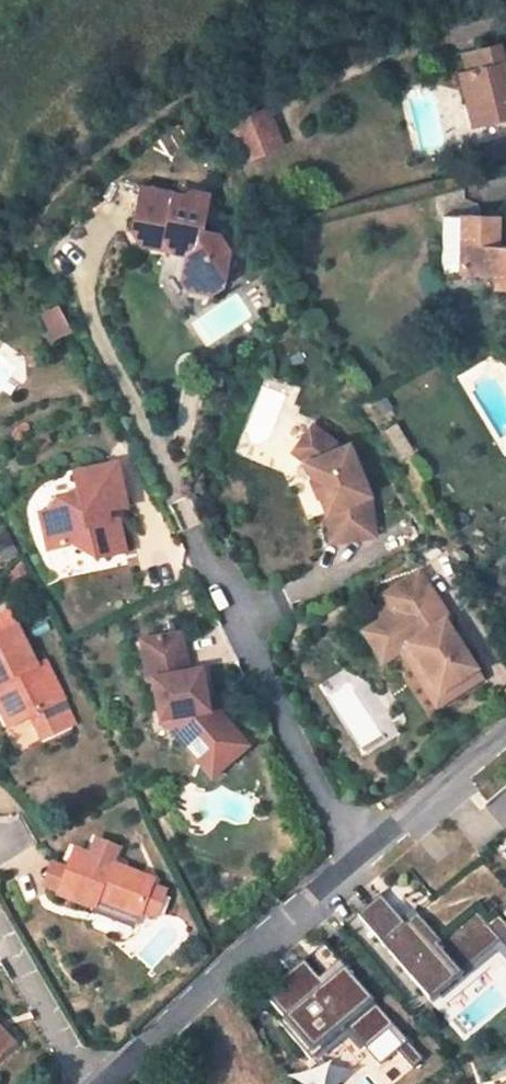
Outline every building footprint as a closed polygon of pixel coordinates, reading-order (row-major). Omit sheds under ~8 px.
[(460,71),(474,125),(505,117),(505,70),(499,42),(463,52),(468,68),(460,71)] [(260,113),(227,126),(240,162),(273,150),(260,113)] [(187,285),(210,290),(221,283),(229,247),(218,229),(201,225),(210,190),(192,186),(185,190),(142,182),(131,226),(139,240),(151,242),(164,234),(172,247),(186,249),(180,274),(187,285)] [(463,216),(460,272),(496,274),(495,288),(505,288),(505,247),(497,246),(498,217),(463,216)] [(58,305),(41,311),(52,339),(69,333),(58,305)] [(332,443),(307,420),(284,439),(305,459),(311,475),(308,476),(314,491),(317,490),(324,505),(326,535),(371,531),(368,493),(347,443),(336,447),(332,443)] [(128,509),(118,466),(75,475),(79,495),(57,500),(47,513),(37,515),(47,553),(71,547),(85,556),(92,555),(94,564),(126,555),(119,523),(108,525),(106,514),(128,509)] [(449,620),(418,573),(381,596),(392,614),(373,626),(393,657),(399,653),(410,670),(418,664),(438,695),(457,682),(462,691),(479,680),(444,624),(449,620)] [(71,721),(59,697),(40,659),(30,664),(10,625),(0,630),(0,697),(12,720),(24,714),(37,740),(71,721)] [(362,633),(382,664),(393,657),(373,626),(362,633)] [(173,637),(134,644),(143,685),(146,684),(154,724),(157,724),(165,722),(182,741),(194,742),(204,753),(219,754),(226,762),(242,749),(210,713),(202,715),(194,674),(181,676),(173,637)] [(410,670),(434,708),(462,691),(457,682),(438,695),(418,664),(410,670)] [(3,725),(12,720),(0,697),(0,718),(3,725)] [(165,722),(157,724),(206,780),(226,762),(219,754),(204,753),(194,742),(182,741),(165,722)] [(56,892),(54,896),(88,910),(93,897),(135,914),(137,909),(146,885),(148,879),(107,863),(113,848),(94,840),(88,856),(73,850),(65,869),(56,892)] [(65,869),(54,864),(45,887),(56,892),(65,869)] [(146,885),(137,909),(150,913),(159,890),(146,885)] [(358,915),(429,999),(500,940),(505,948),(505,922),(498,913),(486,924),(475,912),(441,942),(417,914),(405,924),(381,895),(358,915)] [(130,926),(135,914),(93,897),(88,910),(130,926)] [(321,988),(300,964),(254,1002),(317,1073),(351,1046),(383,1079),(401,1061),(413,1079),(428,1064),(342,972),(321,988)] [(0,1035),(0,1055),(10,1046),(0,1035)]
